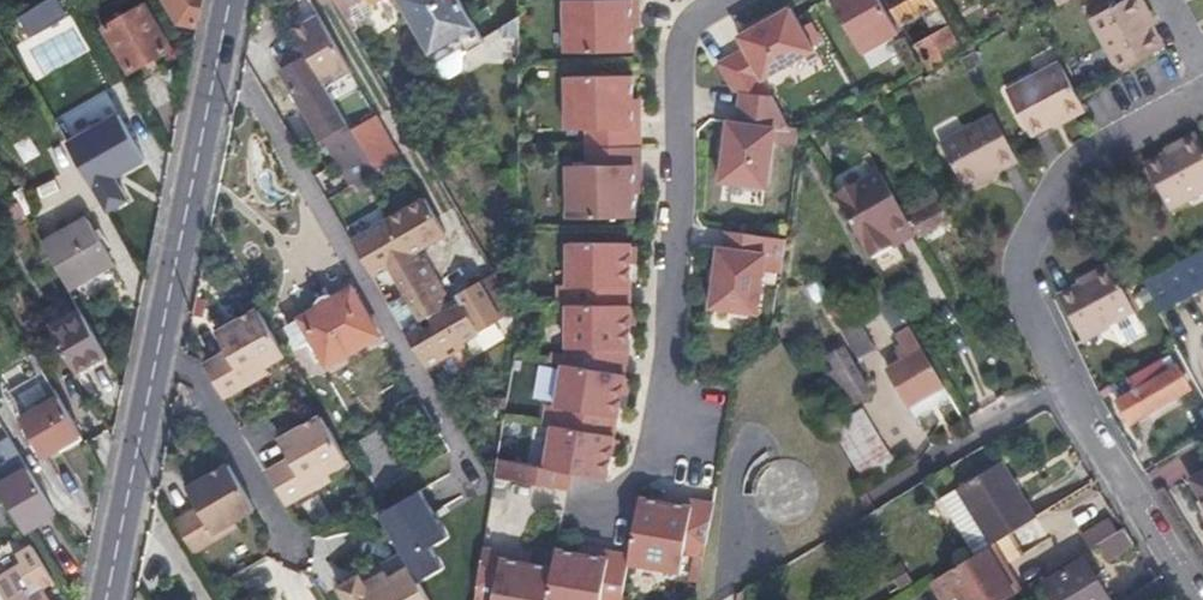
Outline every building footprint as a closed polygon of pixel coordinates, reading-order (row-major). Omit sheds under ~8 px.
[(90,11),(111,0),(84,0),(90,11)] [(180,23),(197,27),(203,0),(166,0),(180,23)] [(348,19),(352,17),(360,23),(374,15),(373,5),(382,0),(336,0),(348,19)] [(431,54),(456,39),(461,47),(466,54),(486,42),(477,27),(461,0),(398,0),(431,54)] [(633,54),(634,20),(640,20),(640,0),(612,0),(570,0),(570,1),(567,1),(566,53),(633,54)] [(881,0),(831,0),(863,55),(900,34),(881,0)] [(900,34),(905,31),(888,0),(881,0),(900,34)] [(903,26),(924,14),(940,5),(937,0),(889,0),(903,26)] [(1138,0),(1125,0),(1091,18),(1119,71),(1164,47),(1138,0)] [(311,1),(285,16),(302,45),(308,56),(326,85),(352,70),(311,1)] [(147,3),(104,28),(129,72),(173,47),(147,3)] [(952,26),(940,5),(924,14),(936,35),(951,26),(952,26)] [(763,80),(815,50),(796,17),(791,8),(738,36),(744,48),(717,64),(734,92),(741,93),(772,97),(763,80)] [(520,16),(503,26),(504,35),(520,35),(520,16)] [(964,49),(951,26),(936,35),(916,46),(930,69),(964,49)] [(461,47),(456,39),(431,54),(436,63),(461,47)] [(285,69),(283,71),(322,137),(325,135),(354,184),(376,171),(352,130),(326,85),(308,56),(302,45),(279,59),(285,69)] [(1085,107),(1062,63),(1008,91),(1031,135),(1085,107)] [(587,145),(641,144),(640,106),(634,106),(633,73),(566,74),(567,127),(587,127),(587,145)] [(146,114),(131,89),(116,98),(132,123),(146,114)] [(721,183),(768,189),(775,142),(776,129),(789,131),(789,128),(772,97),(741,93),(737,123),(729,122),(721,183)] [(105,128),(94,110),(76,120),(87,138),(105,128)] [(377,115),(352,130),(376,171),(377,172),(402,157),(377,115)] [(1019,162),(995,117),(942,145),(965,189),(1019,162)] [(150,169),(125,126),(109,135),(91,146),(84,150),(103,185),(125,173),(129,181),(150,169)] [(109,135),(105,128),(87,138),(91,146),(109,135)] [(775,142),(800,145),(801,134),(802,129),(789,128),(789,131),(776,129),(775,142)] [(17,141),(25,161),(43,153),(35,133),(17,141)] [(1147,166),(1171,210),(1202,193),(1202,144),(1199,138),(1147,166)] [(567,163),(568,216),(631,216),(635,215),(635,182),(641,182),(641,144),(587,145),(587,163),(567,163)] [(27,167),(43,186),(62,170),(45,151),(27,167)] [(909,222),(881,172),(837,197),(871,259),(896,245),(890,235),(910,224),(909,222)] [(354,240),(374,275),(390,266),(406,294),(422,321),(406,330),(428,368),(466,346),(464,343),(480,333),(479,331),(500,318),(479,282),(457,295),(459,297),(447,304),(443,307),(438,298),(442,296),(446,293),(426,259),(422,261),(416,265),(410,255),(416,251),(446,233),(426,198),(354,240)] [(18,202),(0,213),(0,229),(25,214),(18,202)] [(954,218),(945,202),(909,222),(910,224),(916,234),(918,238),(954,218)] [(115,263),(87,217),(42,243),(69,290),(115,263)] [(916,234),(910,224),(890,235),(896,245),(916,234)] [(788,239),(729,230),(726,247),(722,246),(712,307),(759,314),(765,271),(768,255),(785,258),(788,239)] [(631,303),(631,241),(568,240),(568,283),(558,283),(558,302),(567,302),(631,303)] [(410,255),(416,265),(422,261),(416,251),(410,255)] [(1144,283),(1161,315),(1202,292),(1202,251),(1144,283)] [(785,258),(768,255),(765,271),(782,273),(785,258)] [(1137,314),(1113,270),(1060,298),(1084,342),(1137,314)] [(792,295),(799,308),(814,300),(817,304),(831,296),(821,280),(808,288),(807,286),(792,295)] [(379,335),(352,288),(302,318),(314,339),(328,365),(379,335)] [(406,294),(390,303),(406,330),(422,321),(406,294)] [(447,304),(442,296),(438,298),(443,307),(447,304)] [(831,310),(861,361),(878,350),(848,300),(831,310)] [(563,361),(626,373),(631,347),(631,303),(567,302),(567,345),(566,345),(563,361)] [(207,366),(225,398),(270,372),(266,366),(287,354),(260,310),(219,334),(230,353),(207,366)] [(82,312),(52,330),(77,373),(107,356),(82,312)] [(314,339),(302,318),(288,326),(300,347),(314,339)] [(947,389),(912,329),(897,337),(905,349),(900,352),(905,361),(890,370),(913,409),(919,418),(953,399),(947,389)] [(871,392),(845,348),(830,357),(837,370),(847,387),(856,402),(871,392)] [(22,412),(52,398),(33,359),(3,374),(22,412)] [(553,423),(615,433),(626,373),(563,361),(556,403),(546,401),(543,421),(553,423)] [(1132,426),(1192,390),(1179,368),(1169,374),(1162,361),(1129,380),(1136,393),(1119,403),(1132,426)] [(837,392),(847,387),(837,370),(828,375),(837,392)] [(85,439),(59,395),(23,418),(46,457),(61,448),(63,452),(85,439)] [(864,409),(833,428),(867,485),(899,466),(864,409)] [(269,472),(287,504),(332,478),(329,473),(349,461),(323,416),(282,440),(292,459),(269,472)] [(498,458),(495,477),(570,489),(573,471),(607,477),(615,433),(553,423),(545,466),(498,458)] [(379,488),(405,473),(379,430),(353,445),(379,488)] [(26,532),(56,514),(29,468),(10,437),(0,443),(0,487),(26,532)] [(754,487),(754,494),(754,496),(756,501),(758,507),(762,512),(766,516),(773,520),(779,522),(785,523),(792,523),(797,521),(803,519),(810,514),(814,509),(817,504),(819,498),(819,492),(819,486),(818,480),(815,474),(811,469),(807,465),(800,461),(794,459),(788,458),(782,458),(776,460),(770,462),(765,466),(761,470),(757,476),(755,481),(754,487)] [(1037,517),(1003,461),(959,487),(993,544),(1012,532),(1037,517)] [(257,511),(231,466),(189,490),(200,509),(177,523),(195,554),(240,528),(236,522),(257,511)] [(1194,482),(1202,499),(1202,477),(1194,482)] [(941,498),(976,554),(987,548),(993,544),(959,487),(941,498)] [(714,502),(675,494),(674,500),(641,494),(630,552),(629,560),(681,569),(685,550),(704,554),(714,502)] [(1134,543),(1124,528),(1098,544),(1109,560),(1134,543)] [(1025,554),(1012,532),(993,544),(987,548),(1000,570),(1025,554)] [(35,546),(19,555),(24,563),(0,578),(0,586),(8,599),(50,599),(44,590),(56,582),(35,546)] [(548,599),(621,599),(629,560),(630,552),(591,546),(590,552),(557,547),(553,565),(548,599)] [(520,560),(521,554),(484,548),(476,599),(548,599),(553,565),(520,560)] [(987,548),(976,554),(947,572),(964,599),(1005,599),(1015,594),(1000,570),(987,548)] [(1087,557),(1045,583),(1056,599),(1112,599),(1113,599),(1087,557)] [(913,580),(902,564),(891,570),(901,587),(913,580)] [(347,599),(431,599),(411,566),(391,578),(387,572),(366,584),(362,576),(340,588),(347,599)]
